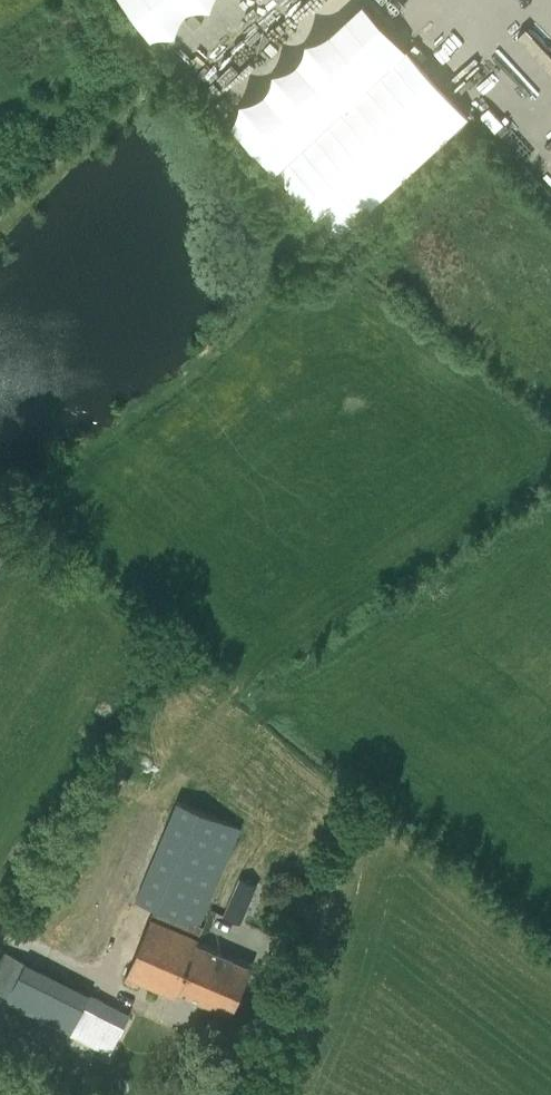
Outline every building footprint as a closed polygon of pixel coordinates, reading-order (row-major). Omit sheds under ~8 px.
[(174,61),(268,0),(134,0),(174,61)] [(327,55),(393,3),(390,0),(356,0),(311,36),(327,55)] [(302,7),(292,14),(305,31),(314,23),(302,7)] [(266,66),(284,39),(267,28),(249,54),(266,66)] [(407,51),(276,173),(337,238),(468,117),(407,51)] [(176,991),(180,993),(200,946),(196,944),(202,928),(199,927),(241,830),(179,803),(137,899),(156,907),(136,955),(127,975),(174,996),(176,991)] [(256,885),(238,877),(222,916),(239,924),(256,885)] [(231,1015),(243,988),(202,971),(211,950),(200,946),(180,993),(231,1015)] [(202,971),(243,988),(252,968),(211,950),(202,971)] [(0,958),(0,998),(67,1032),(99,1046),(117,1009),(28,960),(27,963),(3,951),(0,958)]
